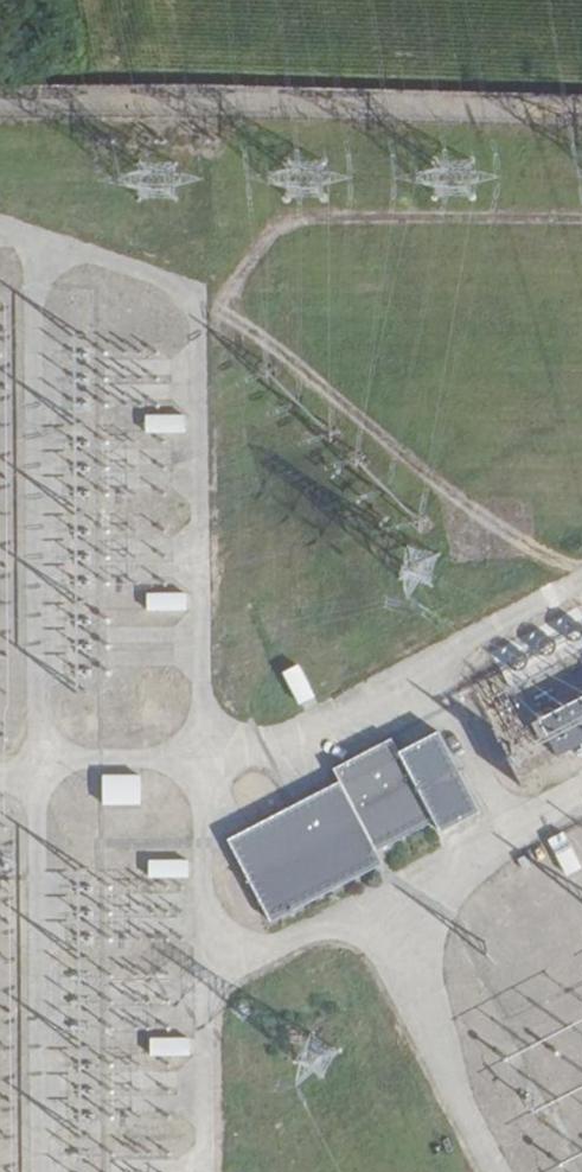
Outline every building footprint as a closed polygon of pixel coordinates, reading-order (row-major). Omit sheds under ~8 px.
[(186,415),(146,416),(146,431),(186,430),(186,415)] [(186,593),(146,593),(145,608),(186,608),(186,593)] [(299,665),(285,673),(300,702),(314,695),(299,665)] [(556,756),(581,742),(581,691),(535,715),(556,756)] [(341,779),(230,838),(272,919),(374,865),(369,854),(378,850),(436,819),(442,830),(483,808),(441,728),(400,750),(393,737),(336,767),(341,779)] [(140,776),(102,776),(102,803),(140,803),(140,776)] [(563,829),(547,836),(564,876),(581,869),(563,829)] [(187,861),(147,861),(147,877),(187,876),(187,861)] [(190,1038),(150,1037),(150,1053),(190,1052),(190,1038)]
